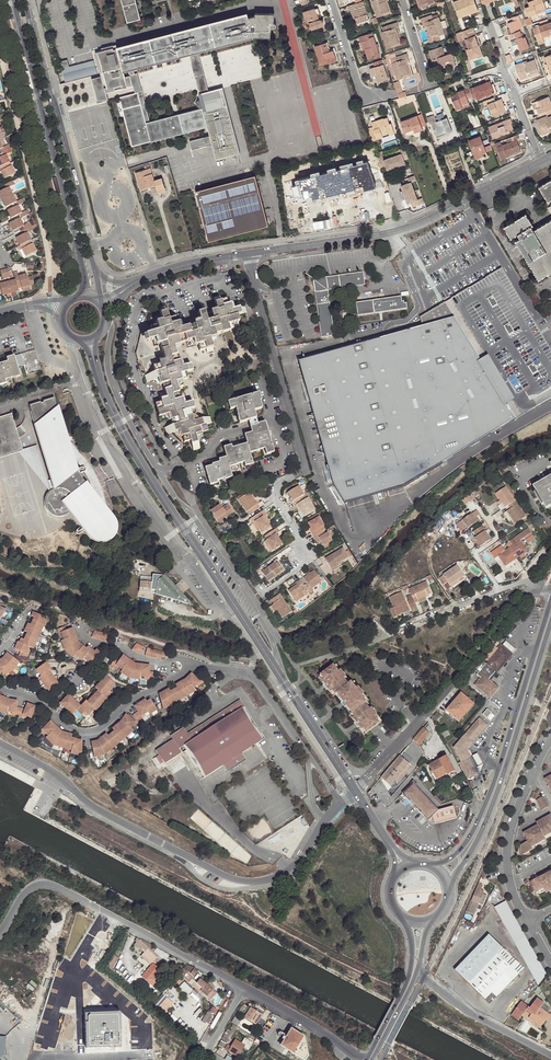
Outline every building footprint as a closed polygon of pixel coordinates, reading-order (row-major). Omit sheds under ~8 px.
[(142,19),(137,0),(123,0),(128,22),(142,19)] [(383,15),(382,13),(389,11),(386,1),(388,0),(373,0),(372,0),(377,17),(383,15)] [(382,13),(383,15),(391,13),(388,0),(386,1),(389,11),(382,13)] [(469,14),(478,11),(475,0),(459,0),(454,2),(458,14),(468,11),(469,14)] [(545,7),(542,0),(534,0),(527,3),(528,7),(524,9),(528,18),(537,14),(536,13),(535,11),(545,7)] [(369,20),(363,1),(347,6),(349,11),(351,11),(353,17),(355,17),(356,19),(357,24),(369,20)] [(322,21),(321,20),(319,21),(317,21),(316,18),(317,18),(315,9),(303,12),(306,21),(307,21),(308,24),(310,24),(311,29),(321,26),(322,25),(323,24),(323,22),(322,21)] [(207,49),(254,37),(254,35),(255,35),(255,38),(270,39),(270,37),(271,38),(272,29),(275,29),(277,29),(277,28),(277,26),(277,25),(276,25),(274,24),(274,15),(255,13),(255,17),(255,22),(251,23),(250,17),(248,12),(117,47),(123,71),(207,49)] [(429,26),(433,42),(441,39),(440,35),(444,34),(439,17),(433,19),(432,14),(420,18),(422,23),(424,22),(426,27),(429,26)] [(510,34),(512,39),(516,38),(518,43),(517,43),(520,51),(528,48),(525,37),(522,38),(519,28),(523,27),(520,19),(513,22),(513,21),(507,23),(509,28),(512,27),(514,33),(510,34)] [(538,22),(540,26),(532,28),(537,41),(542,39),(542,38),(550,34),(550,23),(550,21),(547,22),(546,19),(538,22)] [(371,25),(369,20),(357,24),(359,29),(371,25)] [(387,48),(393,46),(392,44),(399,42),(396,32),(398,32),(397,27),(399,27),(397,22),(386,25),(388,30),(382,32),(387,48)] [(476,35),(473,28),(456,34),(459,42),(465,40),(469,48),(467,49),(470,59),(478,56),(477,54),(482,52),(480,45),(478,45),(475,36),(476,35)] [(392,44),(393,46),(402,43),(398,32),(396,32),(399,42),(392,44)] [(373,33),(359,37),(361,43),(363,42),(368,59),(381,56),(379,49),(382,48),(380,43),(377,44),(373,33)] [(321,66),(336,61),(333,51),(329,52),(327,43),(315,46),(321,66)] [(451,64),(451,65),(452,67),(456,66),(452,53),(445,55),(441,57),(440,52),(443,51),(442,46),(429,51),(435,67),(446,64),(446,65),(451,64)] [(200,93),(209,91),(198,53),(208,51),(207,49),(123,71),(117,47),(94,53),(96,60),(100,73),(105,94),(133,87),(135,93),(138,92),(142,91),(136,70),(190,55),(198,85),(199,88),(200,93)] [(397,79),(403,77),(403,76),(409,73),(406,64),(408,63),(407,59),(409,58),(407,53),(396,57),(398,61),(392,63),(397,79)] [(100,73),(96,60),(69,66),(63,68),(61,68),(65,83),(100,73)] [(63,68),(69,66),(67,60),(61,61),(63,68)] [(389,80),(382,60),(374,62),(375,67),(371,69),(373,76),(376,75),(378,83),(389,80)] [(528,76),(539,72),(535,60),(528,63),(527,61),(516,65),(518,71),(517,72),(519,77),(520,76),(521,80),(529,78),(528,76)] [(403,76),(403,77),(412,75),(408,63),(406,64),(409,73),(403,76)] [(478,100),(495,93),(492,85),(490,81),(473,87),(478,100)] [(229,111),(240,153),(242,152),(225,87),(209,91),(200,93),(199,93),(203,107),(204,112),(225,107),(227,112),(229,111)] [(473,97),(469,88),(458,92),(458,94),(451,96),(455,108),(463,105),(464,108),(470,106),(467,99),(473,97)] [(216,159),(240,153),(229,111),(227,112),(225,107),(204,112),(203,107),(179,114),(175,115),(147,122),(142,103),(140,100),(138,92),(135,93),(119,97),(132,146),(152,141),(208,127),(208,128),(216,159)] [(496,101),(494,97),(483,102),(485,106),(488,105),(493,117),(504,112),(501,105),(504,104),(502,99),(496,101)] [(550,114),(550,101),(549,97),(538,101),(541,108),(539,108),(541,114),(546,112),(547,115),(550,114)] [(422,127),(427,125),(423,114),(401,122),(405,132),(414,129),(414,130),(422,127)] [(550,130),(550,117),(549,118),(549,117),(537,121),(540,127),(539,127),(541,132),(543,136),(550,133),(550,130)] [(446,131),(447,134),(453,132),(448,118),(437,122),(436,120),(431,121),(436,135),(446,131)] [(493,140),(502,136),(502,134),(510,131),(514,130),(512,123),(513,123),(511,118),(489,127),(493,140)] [(368,129),(373,142),(378,141),(377,139),(383,137),(382,134),(388,132),(389,134),(395,132),(392,124),(391,125),(388,119),(384,120),(384,119),(372,123),(373,128),(368,129)] [(152,143),(208,128),(208,127),(152,141),(152,143)] [(396,134),(395,132),(389,134),(388,132),(382,134),(383,137),(377,139),(378,141),(396,134)] [(475,157),(482,154),(486,153),(480,136),(473,138),(472,137),(468,138),(475,157)] [(501,142),(495,144),(502,161),(507,158),(507,157),(521,151),(517,140),(519,139),(518,136),(507,140),(508,143),(502,145),(501,142)] [(3,152),(10,149),(8,146),(3,148),(0,142),(0,149),(1,149),(3,152)] [(402,155),(393,158),(397,167),(405,164),(403,156),(407,154),(405,148),(400,149),(402,155)] [(10,162),(6,155),(11,153),(10,149),(3,152),(4,156),(0,158),(0,167),(10,162)] [(397,167),(393,158),(385,161),(383,156),(378,158),(380,165),(385,163),(388,170),(397,167)] [(10,162),(0,167),(0,172),(1,171),(4,179),(15,174),(10,162)] [(311,176),(299,179),(300,184),(295,185),(293,186),(296,201),(304,199),(305,202),(309,201),(313,199),(314,203),(318,202),(322,200),(330,198),(339,196),(347,193),(355,191),(355,189),(362,187),(363,192),(371,189),(375,188),(370,172),(367,162),(364,163),(357,164),(353,165),(340,169),(337,170),(328,172),(320,174),(311,176)] [(167,191),(163,177),(155,180),(152,168),(136,172),(141,188),(150,185),(150,187),(156,185),(158,193),(167,191)] [(415,175),(413,171),(406,173),(407,178),(399,180),(403,189),(413,186),(409,177),(415,175)] [(255,176),(195,191),(208,241),(268,226),(255,176)] [(539,187),(548,202),(550,200),(550,180),(539,187)] [(13,195),(9,187),(16,184),(14,181),(6,184),(8,188),(0,192),(0,194),(2,200),(13,195)] [(413,186),(403,189),(406,198),(414,195),(416,200),(423,198),(421,193),(416,195),(413,186)] [(17,207),(19,206),(24,203),(23,199),(17,202),(13,195),(2,200),(6,207),(15,203),(17,207)] [(17,207),(8,211),(11,218),(20,213),(22,217),(30,214),(28,210),(22,213),(19,206),(17,207)] [(539,279),(550,272),(550,220),(534,230),(532,226),(533,225),(526,214),(504,227),(511,238),(518,234),(520,238),(516,241),(539,279)] [(22,227),(24,230),(32,226),(30,223),(24,225),(21,218),(10,223),(13,231),(22,227)] [(21,245),(32,240),(28,233),(36,229),(35,225),(32,226),(24,230),(26,234),(18,238),(21,245)] [(21,245),(18,247),(20,251),(23,249),(26,257),(37,252),(32,240),(21,245)] [(515,398),(507,403),(517,419),(527,413),(545,402),(550,399),(550,350),(543,336),(537,327),(502,267),(442,303),(431,309),(420,316),(422,325),(454,316),(480,359),(488,354),(515,398)] [(325,278),(327,291),(328,291),(365,287),(363,273),(325,278)] [(16,280),(19,288),(23,287),(30,285),(27,274),(19,276),(19,274),(15,275),(16,280)] [(334,337),(327,291),(325,278),(312,280),(320,338),(326,338),(329,337),(334,337)] [(11,293),(19,291),(19,288),(16,280),(8,282),(11,293)] [(6,295),(11,293),(8,282),(0,284),(2,290),(3,295),(6,295)] [(194,452),(200,451),(198,441),(203,436),(202,432),(207,430),(206,425),(212,423),(210,417),(193,421),(190,409),(193,408),(192,403),(182,406),(176,382),(188,379),(186,372),(192,371),(191,365),(180,368),(174,345),(196,339),(200,351),(212,348),(209,337),(229,331),(228,324),(238,321),(237,315),(246,312),(245,306),(241,307),(232,304),(229,304),(227,298),(221,300),(219,293),(213,295),(216,306),(211,312),(211,314),(205,316),(204,312),(198,313),(199,319),(194,323),(195,325),(183,329),(179,323),(177,324),(175,317),(168,319),(163,303),(157,305),(160,313),(155,321),(156,324),(150,326),(152,333),(147,334),(147,333),(141,334),(135,353),(138,361),(137,361),(144,384),(157,380),(159,385),(162,384),(166,396),(163,402),(156,404),(159,416),(165,414),(168,420),(172,419),(174,426),(163,428),(164,434),(174,431),(180,437),(183,436),(184,442),(191,440),(194,452)] [(358,316),(407,310),(406,303),(402,303),(401,297),(356,302),(358,316)] [(345,347),(299,360),(334,484),(344,503),(404,488),(454,457),(484,439),(504,427),(517,419),(507,403),(480,359),(454,316),(422,325),(389,334),(345,347)] [(14,355),(17,366),(24,365),(20,353),(14,355)] [(488,354),(480,359),(507,403),(515,398),(488,354)] [(6,383),(5,380),(11,378),(12,378),(20,376),(17,366),(14,355),(0,359),(0,385),(6,383)] [(248,427),(257,424),(253,411),(260,409),(258,401),(260,401),(257,393),(227,402),(229,410),(234,408),(236,415),(235,415),(238,424),(247,422),(248,427)] [(71,454),(69,446),(68,445),(54,397),(44,401),(45,404),(43,404),(42,401),(29,405),(53,480),(55,480),(58,490),(57,490),(55,491),(54,491),(52,492),(51,494),(47,498),(47,499),(46,504),(46,505),(47,508),(47,509),(49,513),(50,514),(52,515),(52,516),(53,517),(55,517),(56,518),(58,518),(59,518),(61,518),(63,518),(66,516),(67,516),(69,514),(71,512),(71,511),(76,517),(75,517),(83,528),(86,531),(92,539),(93,541),(96,543),(98,543),(100,544),(101,544),(102,544),(106,544),(108,543),(113,540),(114,539),(116,535),(117,532),(118,529),(117,525),(114,520),(106,510),(96,513),(95,510),(105,508),(103,500),(102,496),(101,492),(98,484),(91,486),(89,487),(86,483),(84,484),(77,475),(76,474),(77,473),(76,470),(75,465),(66,468),(65,464),(63,462),(60,457),(71,454)] [(15,432),(10,416),(0,419),(0,448),(10,445),(12,451),(20,449),(17,438),(11,440),(9,434),(15,432)] [(246,444),(248,454),(256,452),(255,451),(263,448),(265,454),(272,453),(263,423),(257,424),(248,427),(250,433),(243,435),(246,444)] [(224,456),(227,467),(242,462),(243,466),(251,464),(248,454),(246,444),(242,445),(230,449),(229,445),(221,447),(224,456)] [(12,451),(10,445),(0,448),(0,449),(1,453),(2,455),(12,451)] [(72,447),(69,446),(71,454),(72,457),(74,459),(79,465),(81,469),(84,473),(91,486),(98,484),(97,481),(96,478),(95,475),(91,469),(87,463),(81,456),(75,450),(72,447)] [(55,480),(53,480),(48,482),(37,447),(19,452),(51,494),(52,492),(54,491),(55,491),(57,490),(58,490),(55,480)] [(72,457),(71,454),(60,457),(63,462),(65,464),(66,468),(75,465),(72,457)] [(203,468),(208,484),(216,482),(215,481),(222,479),(222,480),(230,478),(227,467),(224,456),(216,459),(217,462),(211,464),(211,465),(209,466),(203,468)] [(536,492),(544,505),(547,509),(550,507),(550,477),(534,487),(536,492)] [(515,501),(506,487),(496,493),(501,500),(498,502),(500,505),(503,503),(505,508),(508,506),(515,501)] [(289,500),(293,507),(302,502),(300,498),(294,489),(286,494),(289,500)] [(544,505),(536,492),(534,493),(542,506),(544,505)] [(245,517),(256,509),(255,507),(253,508),(249,501),(250,501),(245,494),(235,501),(245,517)] [(469,502),(474,498),(471,494),(466,498),(469,502)] [(293,507),(292,507),(296,514),(298,513),(301,518),(312,512),(305,500),(302,502),(293,507)] [(526,517),(515,501),(508,506),(511,509),(507,512),(512,519),(516,524),(526,517)] [(230,514),(227,510),(226,510),(224,507),(219,510),(217,507),(208,513),(215,524),(221,520),(230,514)] [(467,527),(468,528),(477,522),(474,518),(477,517),(480,515),(477,510),(462,520),(463,521),(467,527)] [(264,517),(260,512),(246,521),(249,525),(252,524),(256,530),(259,534),(267,529),(264,525),(260,520),(262,518),(264,517)] [(512,519),(507,512),(504,514),(509,521),(512,519)] [(308,534),(311,538),(320,532),(323,531),(320,525),(316,519),(305,525),(308,529),(310,533),(308,534)] [(475,538),(481,547),(491,540),(485,531),(481,527),(473,532),(477,537),(475,538)] [(79,537),(86,531),(83,528),(76,533),(76,535),(76,536),(77,536),(78,537),(79,537)] [(509,548),(516,559),(520,556),(523,554),(527,551),(520,541),(524,538),(528,543),(535,539),(528,529),(514,539),(517,543),(509,548)] [(277,534),(274,530),(261,538),(264,542),(271,552),(280,546),(273,536),(277,534)] [(320,532),(311,538),(315,544),(318,543),(320,547),(320,548),(325,545),(330,542),(325,535),(322,536),(320,532)] [(271,552),(264,542),(262,543),(269,553),(271,552)] [(506,566),(516,559),(509,548),(505,551),(501,546),(491,553),(495,559),(499,556),(506,566)] [(329,571),(337,566),(336,564),(345,558),(340,550),(322,561),(329,571)] [(276,573),(280,571),(275,564),(271,566),(271,565),(258,573),(264,582),(277,574),(276,573)] [(444,575),(451,585),(458,580),(464,576),(457,566),(444,575)] [(301,587),(306,594),(310,592),(308,590),(318,583),(311,572),(308,574),(305,576),(300,580),(304,585),(301,587)] [(160,581),(166,575),(153,575),(153,582),(151,593),(156,594),(160,581)] [(156,594),(156,595),(171,599),(174,600),(190,605),(191,603),(183,594),(175,585),(166,575),(160,581),(156,594)] [(153,582),(141,581),(140,591),(151,593),(153,582)] [(301,587),(297,581),(289,586),(291,589),(289,590),(285,592),(293,603),(301,597),(296,590),(301,587)] [(415,592),(411,594),(413,600),(415,604),(419,602),(418,599),(432,594),(426,582),(412,588),(415,592)] [(401,593),(390,598),(394,607),(390,609),(395,619),(398,617),(410,612),(401,593)] [(270,605),(275,611),(280,619),(288,613),(276,595),(268,600),(271,604),(270,605)] [(415,604),(413,600),(408,602),(413,613),(418,611),(415,604)] [(28,622),(24,630),(28,632),(24,639),(21,637),(19,642),(18,641),(15,648),(20,651),(18,655),(26,658),(28,654),(25,653),(27,650),(29,646),(32,648),(35,642),(47,617),(33,611),(31,615),(34,617),(31,624),(28,622)] [(64,639),(74,633),(72,627),(66,630),(64,626),(57,629),(58,634),(61,633),(62,636),(64,639)] [(110,636),(94,631),(92,638),(107,643),(110,636)] [(77,638),(74,633),(64,639),(61,640),(65,650),(74,657),(76,654),(82,659),(84,656),(91,661),(101,650),(97,648),(95,650),(89,645),(86,647),(80,643),(79,644),(76,642),(75,639),(77,638)] [(143,647),(136,643),(133,651),(140,654),(143,647)] [(481,678),(475,686),(491,699),(500,688),(489,680),(495,672),(497,673),(512,654),(500,645),(477,675),(481,678)] [(162,657),(163,653),(147,648),(145,656),(161,660),(162,657)] [(1,672),(2,675),(12,671),(19,662),(7,652),(3,657),(5,659),(3,661),(0,662),(0,672),(1,672)] [(119,659),(116,657),(111,664),(115,666),(115,665),(117,663),(120,665),(123,668),(130,659),(124,654),(119,659)] [(133,661),(130,659),(123,668),(122,670),(129,675),(140,677),(141,674),(142,664),(139,663),(138,666),(135,665),(132,664),(133,661)] [(46,662),(37,669),(42,675),(40,677),(49,689),(59,683),(49,670),(51,668),(46,662)] [(338,663),(319,676),(327,686),(334,696),(337,694),(352,682),(338,663)] [(142,664),(141,674),(145,675),(148,675),(148,679),(152,680),(154,672),(149,671),(150,665),(142,664)] [(98,690),(88,701),(95,708),(96,709),(107,697),(105,695),(114,684),(106,676),(96,688),(98,690)] [(165,691),(161,694),(168,705),(191,692),(188,689),(191,687),(193,683),(195,685),(196,686),(200,683),(194,677),(191,680),(188,677),(185,678),(181,682),(183,683),(181,686),(178,683),(172,687),(173,689),(167,693),(165,691)] [(370,700),(355,679),(352,682),(337,694),(345,705),(351,713),(368,701),(370,700)] [(446,711),(458,721),(473,703),(461,693),(446,711)] [(161,694),(159,695),(160,697),(157,699),(160,710),(168,705),(161,694)] [(8,713),(8,710),(12,710),(15,710),(15,713),(15,715),(18,715),(22,716),(23,714),(26,715),(31,718),(35,709),(34,706),(29,703),(26,709),(22,707),(17,706),(18,700),(10,699),(9,702),(6,700),(7,698),(0,695),(0,710),(8,713)] [(81,705),(69,695),(66,698),(62,704),(74,713),(78,708),(83,712),(84,711),(86,709),(89,712),(90,713),(95,708),(88,701),(86,699),(81,705)] [(242,752),(262,739),(258,733),(256,734),(239,709),(244,706),(239,699),(187,733),(183,727),(170,736),(173,739),(156,749),(165,762),(180,753),(182,752),(179,747),(185,743),(204,769),(201,771),(205,777),(223,765),(228,771),(246,759),(242,752)] [(357,725),(364,734),(374,727),(383,720),(368,701),(351,713),(349,715),(357,725)] [(141,705),(146,714),(148,717),(155,712),(150,704),(146,706),(144,703),(141,705)] [(473,703),(458,721),(460,722),(475,704),(473,703)] [(130,730),(132,726),(134,723),(136,725),(138,722),(141,720),(140,717),(143,716),(146,714),(141,705),(134,709),(136,715),(133,717),(130,720),(125,717),(120,724),(122,725),(121,728),(118,726),(113,730),(114,733),(109,737),(106,736),(101,741),(102,742),(100,744),(96,745),(96,743),(92,744),(93,748),(93,751),(94,755),(94,756),(94,757),(105,755),(133,732),(130,730)] [(258,733),(262,739),(265,737),(244,706),(239,709),(256,734),(258,733)] [(460,763),(468,779),(478,774),(469,758),(471,756),(467,749),(488,725),(480,718),(455,748),(462,762),(460,763)] [(43,727),(38,731),(42,735),(44,733),(47,735),(49,737),(46,739),(54,747),(72,752),(71,754),(81,759),(81,746),(78,745),(78,743),(72,741),(72,738),(65,735),(64,738),(61,736),(59,734),(61,732),(52,724),(48,728),(45,725),(43,727)] [(446,725),(440,728),(445,738),(450,734),(446,725)] [(423,728),(417,736),(422,740),(423,741),(429,733),(423,728)] [(417,736),(413,740),(419,745),(423,741),(422,740),(417,736)] [(409,764),(400,756),(394,762),(381,777),(391,786),(392,784),(394,786),(397,782),(399,783),(403,778),(400,775),(409,764)] [(447,774),(450,779),(457,776),(454,770),(447,756),(440,760),(444,767),(447,774)] [(444,767),(440,760),(429,766),(436,780),(447,774),(444,767)] [(415,809),(418,812),(421,808),(425,803),(428,799),(426,797),(413,783),(402,794),(406,799),(415,809)] [(538,804),(542,809),(548,806),(542,796),(536,799),(538,804)] [(421,808),(418,812),(422,816),(426,820),(428,822),(430,823),(431,824),(433,824),(434,823),(435,825),(456,819),(453,807),(438,811),(435,807),(428,799),(425,803),(421,808)] [(521,856),(533,849),(532,847),(546,839),(545,837),(550,833),(550,815),(537,823),(538,825),(524,833),(526,837),(528,841),(525,843),(521,845),(521,856)] [(293,833),(296,840),(312,832),(304,816),(289,823),(294,832),(293,833)] [(546,839),(532,847),(533,849),(547,841),(546,839)] [(544,875),(539,877),(530,882),(535,893),(538,892),(543,889),(544,891),(550,887),(550,872),(544,875)] [(466,911),(474,914),(479,903),(483,905),(487,895),(483,893),(484,891),(481,889),(483,884),(479,883),(472,900),(471,900),(466,911)] [(546,973),(505,900),(493,906),(537,984),(546,973)] [(488,933),(454,969),(491,1003),(524,967),(488,933)] [(149,949),(152,946),(142,940),(141,941),(149,949)] [(151,984),(162,971),(160,969),(161,968),(160,967),(159,968),(154,964),(143,977),(151,984)] [(198,972),(199,970),(187,965),(184,968),(180,964),(175,970),(189,982),(192,979),(193,977),(198,972)] [(197,983),(195,981),(191,985),(198,991),(199,989),(210,999),(216,992),(201,979),(197,983)] [(154,1002),(164,1011),(173,1002),(163,993),(154,1002)] [(526,1011),(529,1007),(534,1011),(531,1014),(529,1017),(541,1026),(547,1019),(550,1020),(550,1018),(550,1015),(541,1007),(545,1003),(538,998),(531,1007),(522,1001),(512,1015),(519,1020),(526,1011)] [(248,1007),(244,1005),(239,1012),(243,1014),(248,1007)] [(256,1024),(262,1015),(251,1008),(245,1017),(256,1024)] [(120,1012),(86,1013),(87,1045),(121,1044),(120,1012)] [(242,1021),(235,1018),(232,1022),(239,1026),(242,1021)] [(229,1029),(228,1029),(222,1039),(228,1042),(236,1029),(237,1028),(232,1025),(229,1029)] [(254,1039),(237,1028),(236,1029),(253,1040),(254,1039)] [(305,1059),(306,1059),(309,1056),(305,1041),(301,1034),(292,1029),(288,1036),(287,1038),(285,1036),(284,1038),(283,1039),(286,1040),(282,1046),(305,1059)] [(248,1051),(253,1043),(245,1038),(241,1043),(235,1039),(231,1047),(228,1045),(225,1049),(238,1057),(244,1048),(248,1051)] [(227,1043),(222,1040),(219,1046),(223,1049),(227,1043)]
